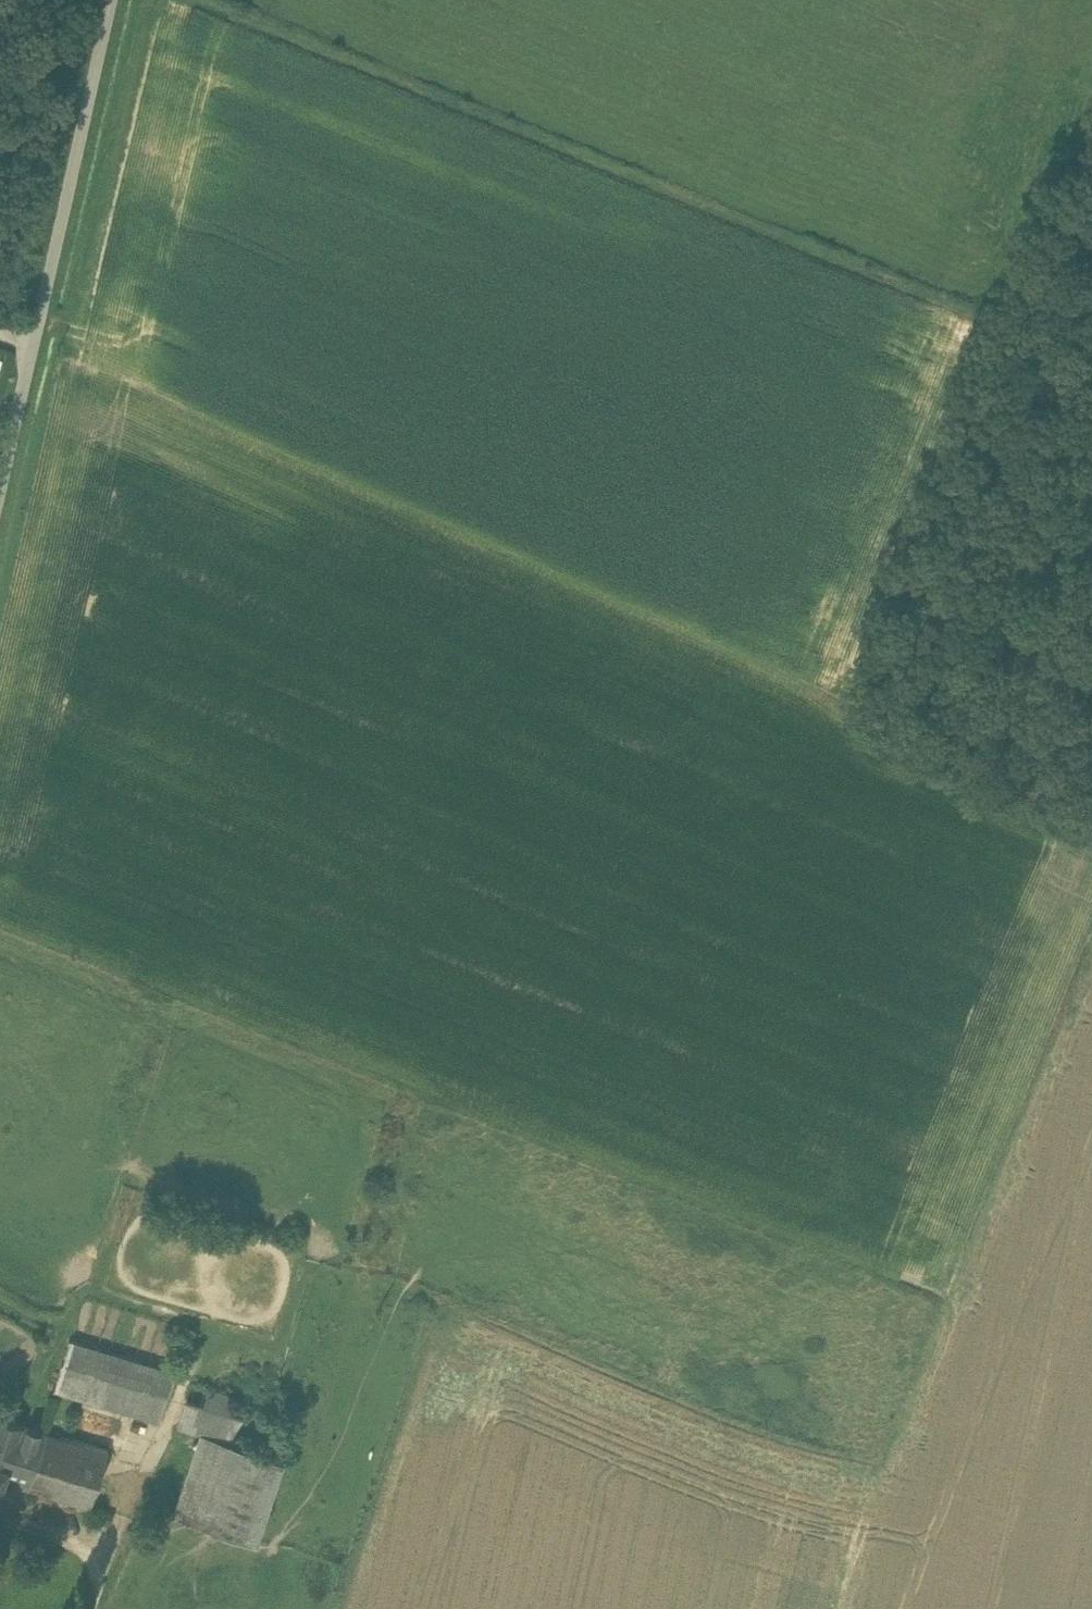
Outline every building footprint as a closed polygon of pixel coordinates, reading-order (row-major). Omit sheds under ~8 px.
[(176,1373),(70,1341),(55,1392),(159,1422),(176,1373)] [(193,1379),(186,1400),(239,1416),(245,1395),(193,1379)] [(239,1416),(186,1400),(177,1427),(200,1434),(228,1443),(242,1417),(239,1416)] [(2,1482),(34,1492),(52,1435),(0,1419),(0,1464),(7,1466),(2,1482)] [(228,1443),(200,1434),(173,1517),(256,1543),(283,1459),(228,1443)] [(107,1452),(52,1435),(34,1492),(89,1509),(107,1452)] [(113,1516),(99,1511),(96,1521),(110,1526),(113,1516)]
